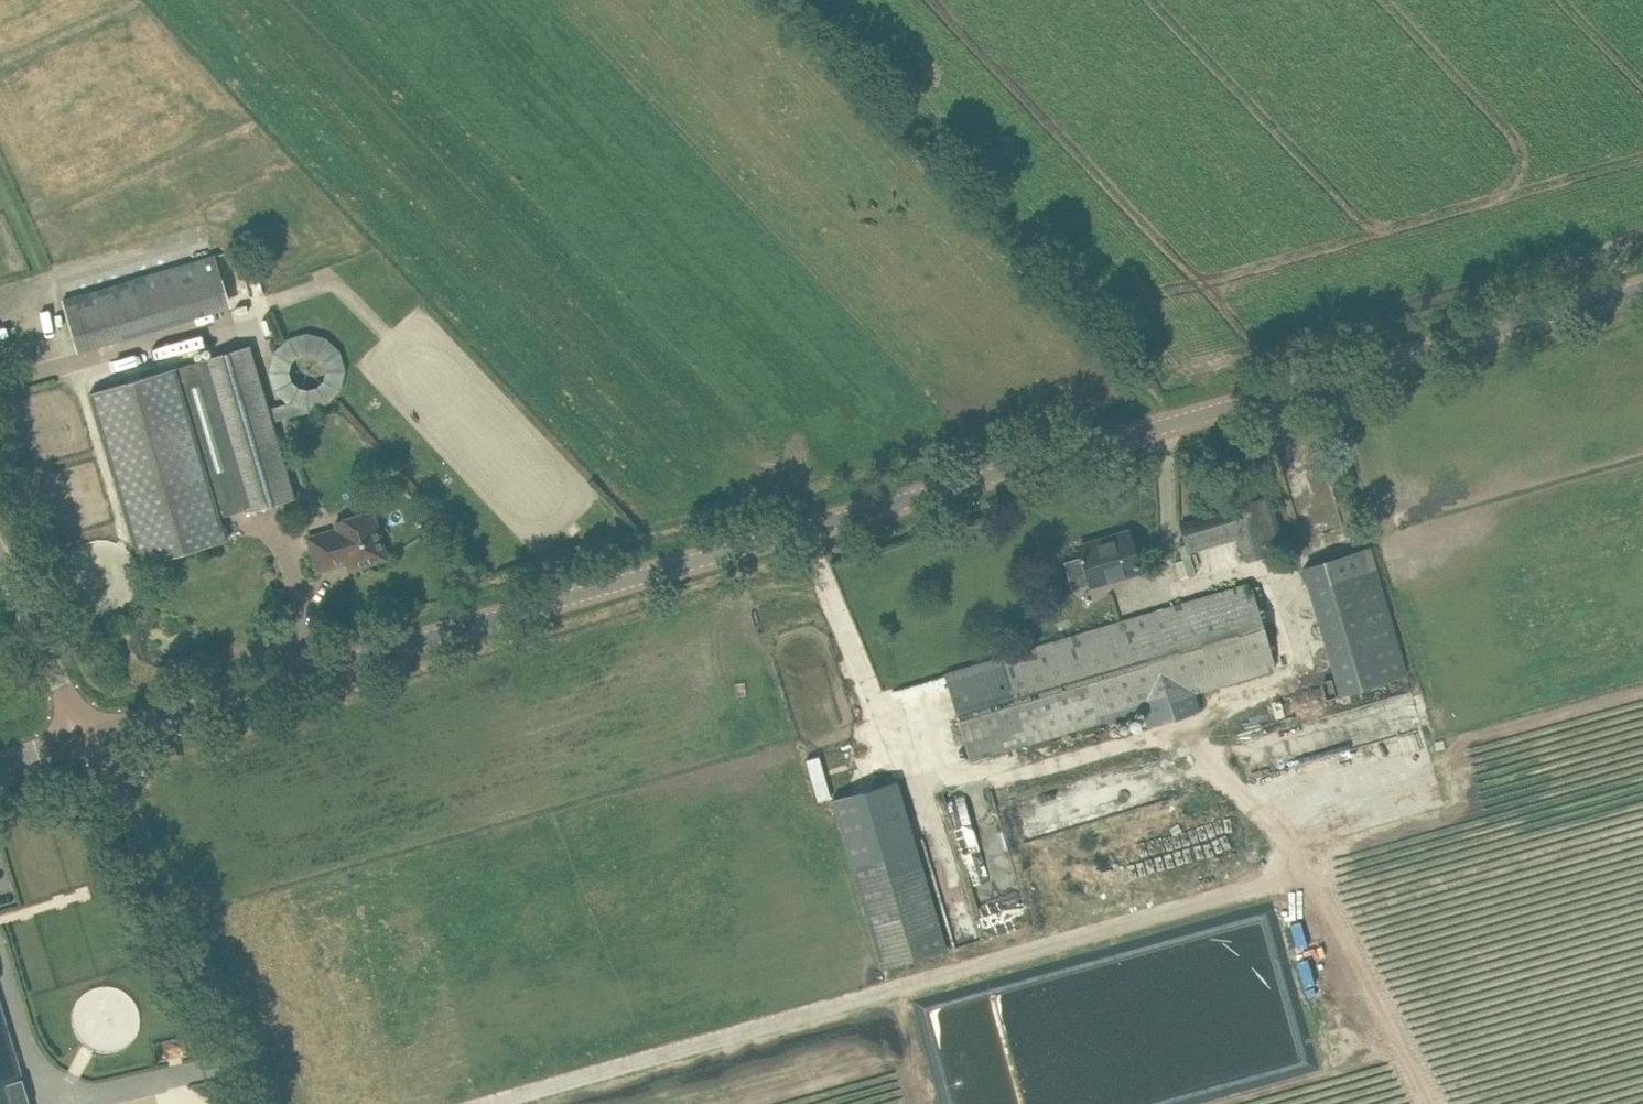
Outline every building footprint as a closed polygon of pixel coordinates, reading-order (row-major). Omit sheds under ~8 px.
[(208,240),(180,248),(184,262),(211,254),(208,240)] [(179,249),(152,257),(155,270),(183,262),(179,249)] [(231,307),(215,254),(61,299),(77,352),(231,307)] [(149,258),(121,266),(125,279),(153,271),(149,258)] [(119,267),(92,275),(95,288),(123,280),(119,267)] [(88,276),(61,284),(65,297),(92,289),(88,276)] [(337,404),(342,338),(277,333),(272,389),(282,390),(282,399),(337,404)] [(220,514),(245,507),(246,512),(295,497),(289,476),(250,345),(89,393),(140,564),(227,539),(220,514)] [(167,355),(139,363),(143,376),(171,368),(167,355)] [(117,369),(89,377),(93,390),(121,382),(117,369)] [(1230,508),(1180,523),(1186,544),(1178,546),(1188,576),(1196,574),(1190,553),(1238,539),(1244,561),(1285,549),(1269,496),(1230,507),(1230,508)] [(336,529),(308,537),(317,570),(347,562),(349,569),(386,558),(372,512),(334,522),(336,529)] [(1111,536),(1112,540),(1081,549),(1080,545),(1078,546),(1081,556),(1079,557),(1080,560),(1082,559),(1090,585),(1139,570),(1136,557),(1142,550),(1139,537),(1129,536),(1128,531),(1111,536)] [(1339,695),(1408,675),(1370,546),(1301,567),(1339,695)] [(1202,711),(1196,691),(1274,668),(1249,584),(944,674),(969,758),(1141,707),(1148,727),(1202,711)] [(816,799),(829,795),(816,753),(804,757),(816,799)] [(947,949),(897,780),(830,800),(881,969),(947,949)] [(1004,900),(978,908),(983,925),(1009,917),(1004,900)] [(0,1008),(0,1103),(28,1103),(0,1008)]
